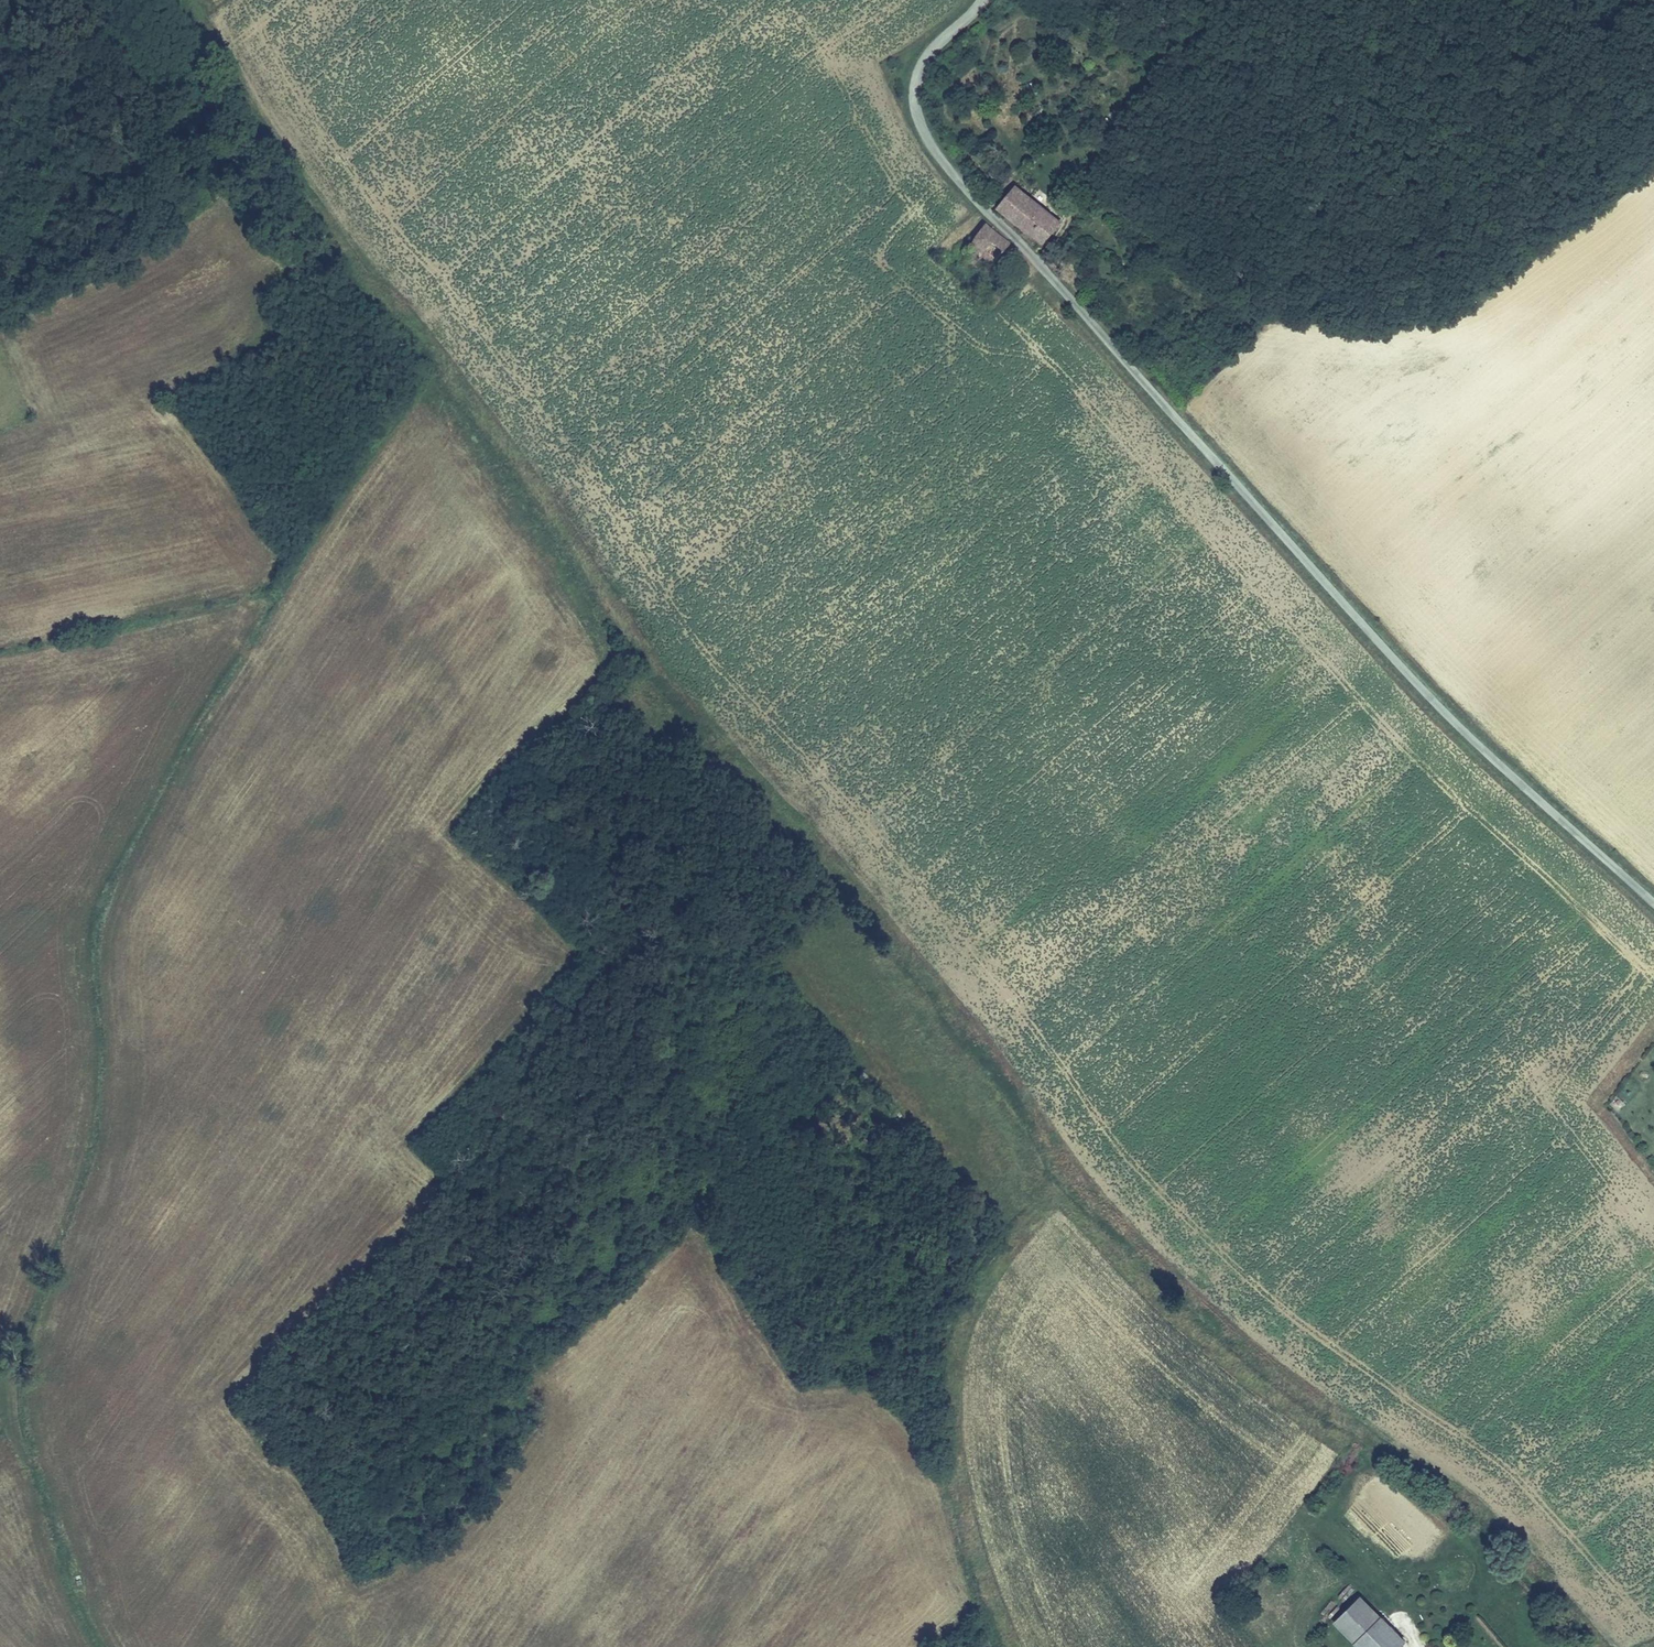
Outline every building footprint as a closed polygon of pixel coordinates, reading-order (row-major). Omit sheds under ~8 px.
[(1002,207),(1040,237),(1056,217),(1017,185),(1002,207)] [(1007,240),(1004,236),(984,223),(970,244),(994,259),(1007,240)] [(1333,1621),(1353,1643),(1377,1619),(1356,1598),(1333,1621)] [(1389,1631),(1377,1619),(1353,1643),(1356,1646),(1371,1646),(1389,1631)] [(1405,1645),(1390,1629),(1389,1631),(1371,1646),(1403,1646),(1405,1645)]
